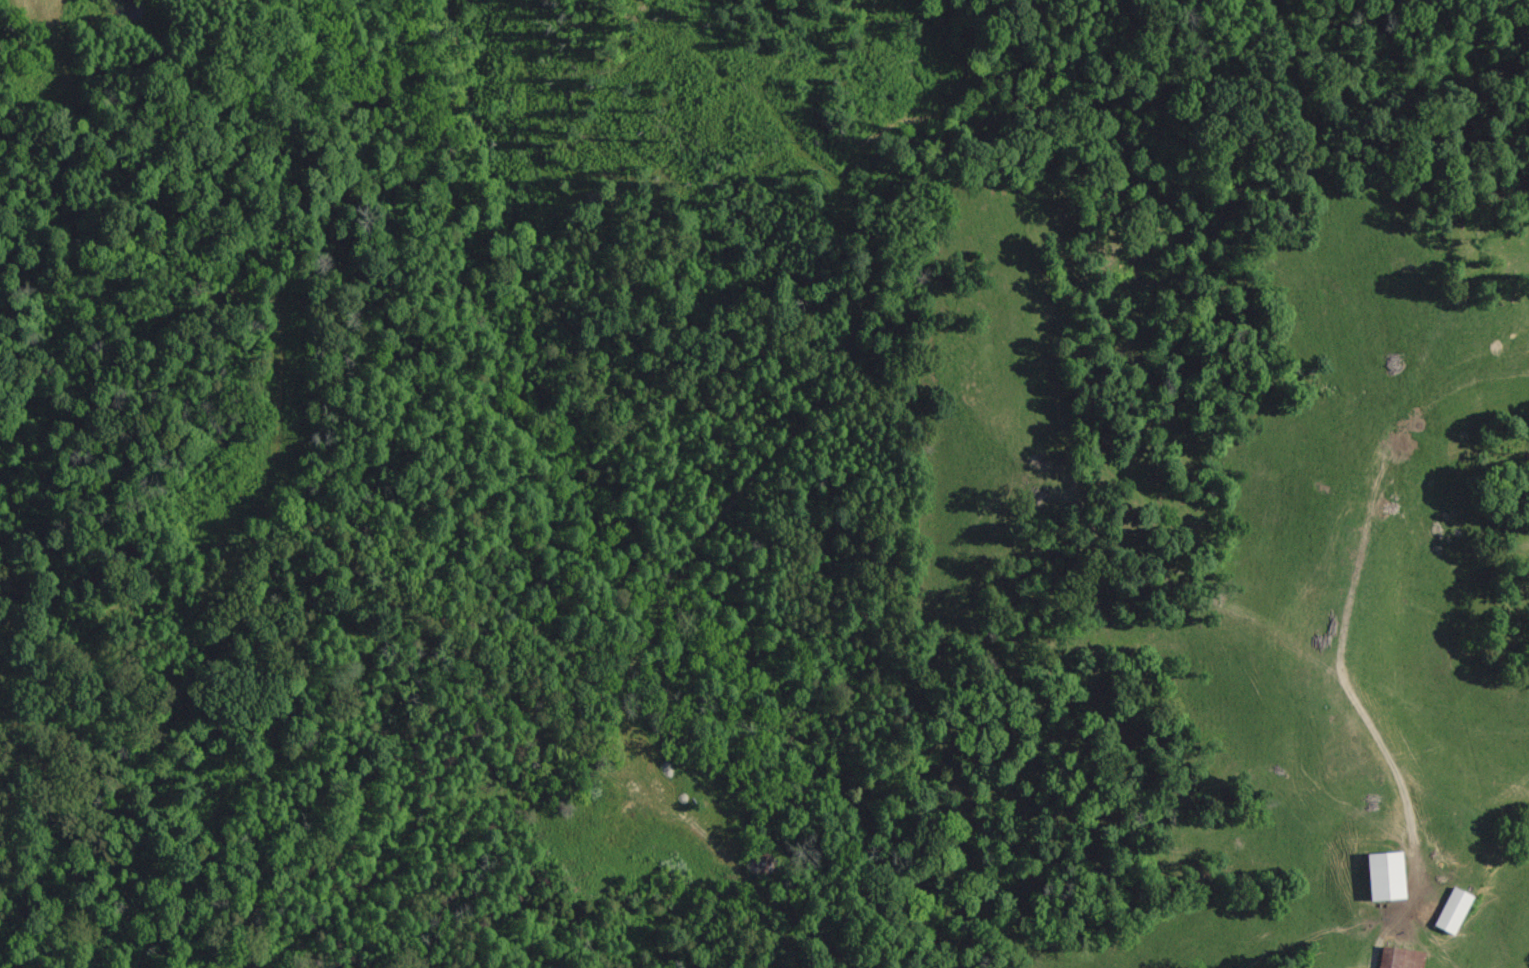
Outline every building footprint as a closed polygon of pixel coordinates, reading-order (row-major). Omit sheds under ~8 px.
[(1365,852),(1367,899),(1403,898),(1400,851),(1365,852)] [(1433,926),(1453,935),(1470,894),(1449,886),(1433,926)] [(1422,952),(1380,944),(1376,967),(1420,967),(1422,952)]
